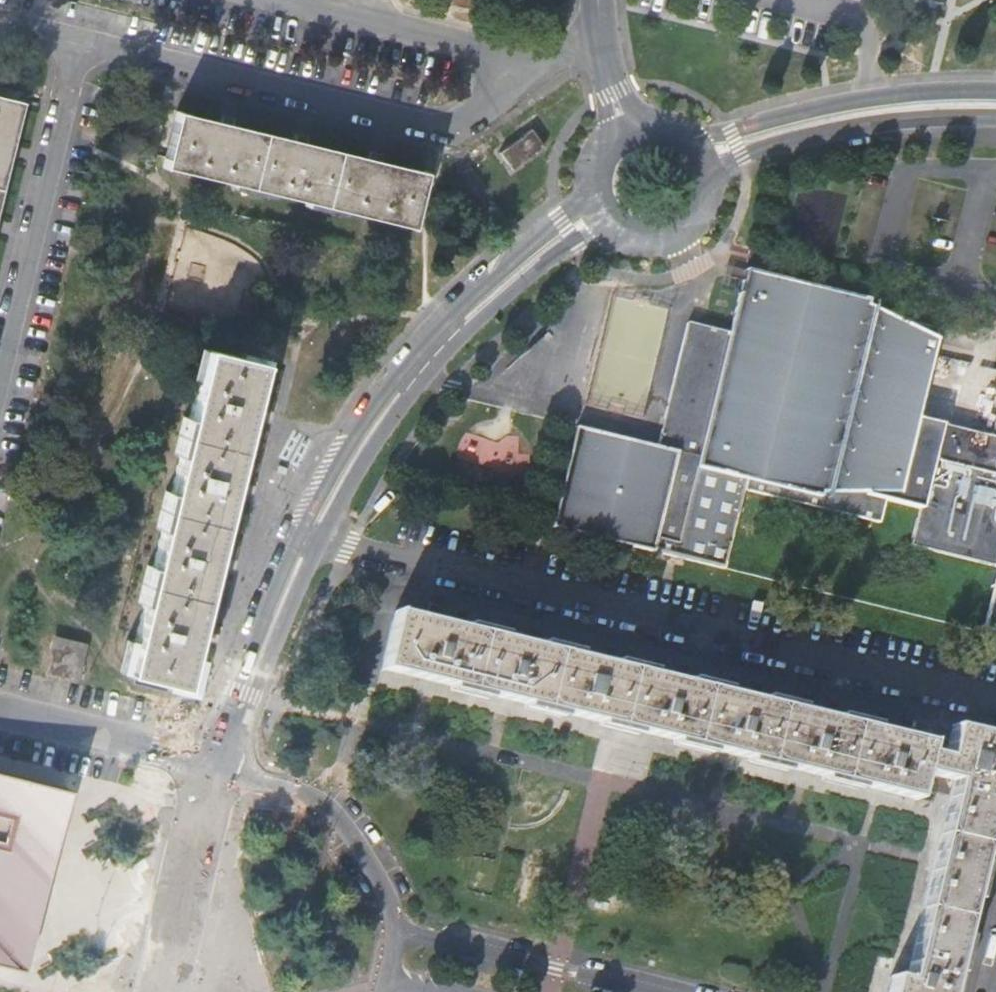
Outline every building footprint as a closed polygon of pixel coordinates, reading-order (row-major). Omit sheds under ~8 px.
[(21,100),(0,95),(0,187),(21,100)] [(263,132),(176,111),(162,167),(249,188),(263,132)] [(531,128),(499,151),(512,170),(544,147),(531,128)] [(340,151),(263,132),(249,188),(326,207),(340,151)] [(424,172),(340,151),(326,207),(411,228),(424,172)] [(889,403),(909,312),(880,305),(876,309),(866,304),(868,299),(744,269),(729,332),(720,330),(724,312),(691,304),(687,322),(686,321),(679,352),(663,347),(651,395),(668,400),(656,447),(576,427),(552,526),(724,567),(744,480),(820,498),(821,492),(868,493),(890,499),(884,528),(969,548),(955,610),(995,619),(995,350),(979,346),(962,419),(889,403)] [(204,349),(126,671),(183,686),(195,637),(213,562),(231,487),(249,412),(261,363),(204,349)] [(919,773),(925,752),(927,742),(871,729),(877,704),(840,696),(834,719),(796,710),(803,687),(764,677),(758,701),(723,693),(729,668),(691,659),(685,683),(573,657),(580,632),(542,623),(536,647),(500,638),(506,614),(469,604),(463,629),(393,613),(380,669),(913,799),(919,773)] [(57,641),(50,671),(73,677),(80,647),(57,641)] [(889,976),(885,991),(946,991),(995,788),(995,736),(951,725),(943,757),(977,765),(968,799),(949,794),(927,882),(911,947),(931,951),(923,984),(903,980),(889,976)] [(952,781),(949,794),(968,799),(977,765),(943,757),(925,752),(919,773),(952,781)] [(0,770),(0,962),(8,964),(35,848),(53,852),(68,786),(0,770)] [(53,852),(35,848),(8,964),(26,968),(53,852)] [(911,947),(903,980),(923,984),(931,951),(911,947)]
